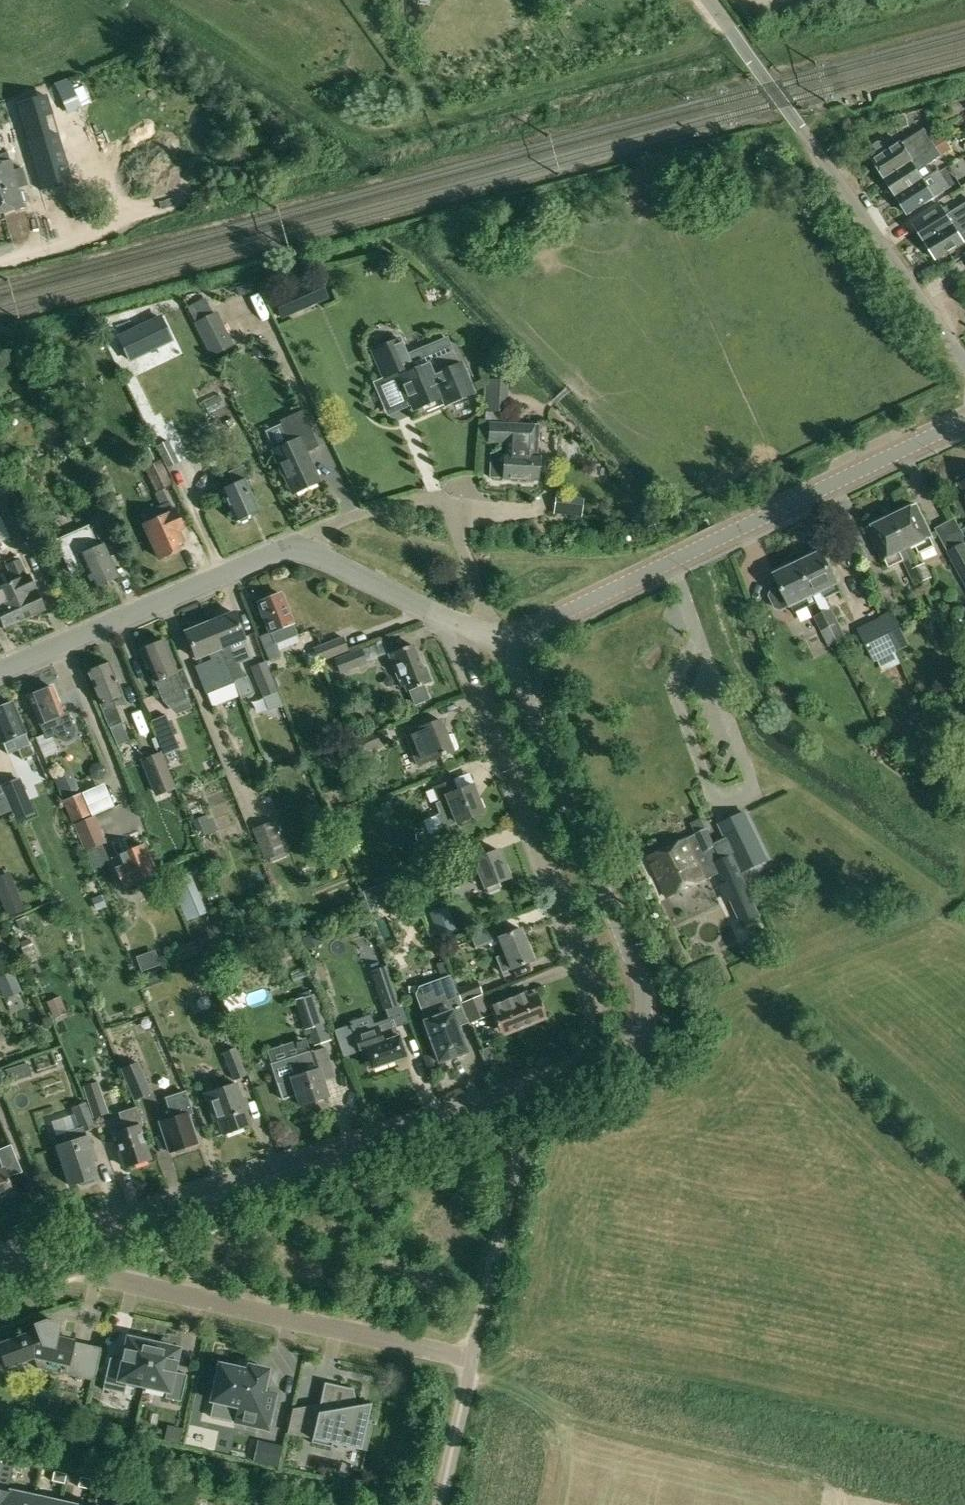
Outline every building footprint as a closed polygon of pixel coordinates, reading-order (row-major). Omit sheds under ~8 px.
[(83,89),(87,107),(96,105),(92,87),(83,89)] [(50,106),(19,114),(44,198),(75,190),(50,106)] [(872,145),(870,152),(874,159),(873,159),(885,178),(946,140),(942,134),(932,141),(924,129),(900,144),(899,143),(889,149),(885,142),(878,141),(872,145)] [(887,180),(883,183),(889,193),(893,190),(896,195),(932,172),(927,165),(941,156),(952,150),(946,140),(885,178),(887,180)] [(0,155),(0,175),(5,195),(1,198),(4,212),(23,207),(18,189),(28,186),(23,168),(13,170),(8,152),(0,155)] [(896,195),(908,214),(950,187),(941,173),(937,175),(933,172),(933,173),(932,172),(896,195)] [(914,224),(925,242),(964,215),(964,203),(946,215),(941,207),(914,224)] [(925,242),(936,260),(964,243),(960,236),(964,233),(964,215),(925,242)] [(320,278),(292,290),(301,310),(329,298),(320,278)] [(260,296),(238,301),(242,315),(263,310),(260,296)] [(193,323),(211,357),(234,345),(217,311),(193,323)] [(118,337),(130,361),(171,341),(160,317),(118,337)] [(265,352),(267,340),(253,338),(252,350),(265,352)] [(400,338),(369,351),(382,380),(397,373),(399,377),(412,409),(441,397),(444,404),(473,392),(462,365),(457,367),(452,355),(445,338),(406,354),(400,338)] [(489,379),(485,423),(490,423),(489,442),(506,443),(505,454),(490,453),(489,477),(536,479),(539,426),(502,424),(503,413),(507,414),(508,381),(489,379)] [(272,450),(292,494),(319,481),(306,452),(317,447),(301,411),(279,421),(289,443),(272,450)] [(237,415),(216,424),(222,436),(232,432),(239,447),(250,441),(243,426),(237,415)] [(158,446),(168,467),(178,461),(168,441),(158,446)] [(144,467),(155,491),(171,485),(161,461),(144,467)] [(257,510),(244,482),(250,479),(244,465),(228,472),(234,485),(222,491),(235,520),(257,510)] [(174,512),(172,512),(168,502),(140,514),(144,525),(158,559),(176,550),(175,547),(184,543),(178,530),(182,528),(174,512)] [(915,506),(893,517),(912,558),(936,546),(930,537),(915,506)] [(110,531),(101,512),(89,518),(97,536),(110,531)] [(893,517),(870,528),(885,559),(889,569),(904,561),(908,571),(915,586),(924,581),(917,567),(912,558),(893,517)] [(940,529),(948,544),(947,545),(960,568),(961,568),(964,575),(964,545),(964,543),(953,522),(940,529)] [(88,525),(55,539),(70,574),(84,568),(93,587),(118,576),(114,568),(118,566),(113,556),(109,558),(103,546),(98,548),(88,525)] [(822,613),(837,643),(848,665),(857,660),(839,622),(832,608),(831,609),(826,599),(839,592),(836,585),(837,584),(821,552),(798,563),(817,602),(822,613)] [(20,559),(3,566),(24,619),(44,610),(29,575),(27,576),(20,559)] [(771,590),(769,596),(775,608),(781,610),(791,606),(794,613),(817,602),(798,563),(775,574),(781,585),(771,590)] [(917,567),(924,581),(933,577),(926,563),(924,564),(917,567)] [(3,566),(0,567),(0,620),(3,628),(24,619),(3,566)] [(257,602),(268,633),(259,637),(268,660),(280,656),(276,644),(295,635),(280,594),(257,602)] [(893,611),(880,617),(897,652),(910,645),(893,611)] [(234,613),(209,623),(225,656),(236,682),(245,678),(230,643),(244,638),(234,613)] [(822,613),(814,617),(821,631),(829,647),(837,643),(822,613)] [(880,617),(857,628),(874,663),(878,661),(883,672),(901,663),(896,652),(897,652),(880,617)] [(209,623),(185,633),(194,657),(207,652),(210,660),(194,667),(205,694),(236,682),(225,656),(209,623)] [(314,647),(319,663),(349,651),(343,637),(314,647)] [(163,640),(140,649),(152,681),(154,680),(162,701),(176,715),(191,709),(184,690),(188,689),(181,670),(175,672),(163,640)] [(412,644),(389,652),(399,679),(401,678),(407,692),(409,691),(415,706),(430,700),(425,686),(431,683),(425,667),(421,668),(412,644)] [(333,658),(339,673),(367,663),(361,648),(333,658)] [(251,667),(267,707),(281,702),(265,661),(251,667)] [(89,673),(101,703),(117,746),(129,741),(121,723),(115,707),(125,703),(110,664),(89,673)] [(332,684),(339,702),(349,698),(342,679),(332,684)] [(27,697),(34,713),(39,724),(40,724),(44,735),(45,735),(47,739),(56,735),(59,739),(63,741),(67,741),(71,739),(75,736),(75,732),(74,727),(73,723),(68,711),(63,713),(51,686),(27,697)] [(234,686),(215,693),(221,710),(240,703),(234,686)] [(1,742),(2,742),(7,755),(29,745),(23,732),(25,732),(12,703),(0,709),(0,740),(1,742)] [(165,715),(150,721),(164,754),(165,753),(168,759),(179,755),(177,749),(179,748),(165,715)] [(440,720),(405,734),(418,765),(458,749),(452,735),(447,737),(440,720)] [(359,738),(364,751),(390,740),(385,728),(359,738)] [(144,758),(158,794),(174,788),(160,752),(144,758)] [(88,768),(90,775),(95,779),(102,778),(106,772),(105,766),(99,762),(92,763),(88,768)] [(70,771),(55,778),(63,799),(80,793),(78,789),(70,771)] [(436,816),(423,821),(429,834),(441,829),(456,823),(483,812),(472,785),(458,790),(453,778),(433,788),(438,802),(435,804),(438,813),(435,815),(436,816)] [(63,799),(73,822),(109,808),(103,793),(86,801),(82,792),(80,793),(63,799)] [(683,841),(649,857),(668,897),(706,879),(705,878),(718,872),(724,885),(741,877),(731,856),(760,842),(746,812),(721,823),(729,839),(715,845),(707,829),(703,821),(692,827),(695,835),(683,841)] [(209,820),(207,815),(192,821),(199,838),(218,831),(213,818),(209,820)] [(94,816),(74,824),(93,870),(110,863),(102,844),(106,843),(94,816)] [(251,831),(263,861),(284,852),(273,822),(251,831)] [(629,834),(618,839),(624,854),(636,849),(629,834)] [(163,889),(143,843),(110,857),(124,888),(137,883),(141,893),(149,895),(163,889)] [(424,860),(438,855),(435,846),(421,851),(424,860)] [(473,860),(449,867),(454,883),(478,874),(484,888),(486,887),(488,893),(500,888),(498,882),(509,878),(498,850),(473,860)] [(170,882),(185,919),(206,910),(190,873),(170,882)] [(8,875),(0,878),(0,895),(10,917),(23,911),(8,875)] [(86,901),(80,904),(85,917),(106,907),(101,895),(103,894),(99,886),(96,878),(84,884),(87,891),(83,893),(86,901)] [(430,913),(438,935),(455,929),(447,906),(430,913)] [(26,917),(16,921),(19,929),(30,925),(26,917)] [(502,973),(511,969),(533,960),(521,929),(503,936),(500,927),(471,939),(475,949),(498,939),(505,954),(495,958),(502,973)] [(303,938),(307,949),(322,943),(318,932),(303,938)] [(177,946),(179,952),(181,960),(197,955),(191,942),(177,946)] [(279,959),(289,956),(287,948),(276,951),(279,959)] [(142,971),(161,965),(156,950),(137,957),(142,971)] [(371,972),(384,1010),(399,1005),(386,967),(371,972)] [(419,987),(416,995),(421,1009),(426,1024),(439,1059),(463,1050),(454,1025),(465,1021),(459,1004),(458,1002),(455,995),(449,978),(419,987)] [(477,982),(454,991),(455,995),(458,1002),(459,1004),(482,994),(477,982)] [(294,1001),(303,1030),(317,1025),(324,1023),(315,993),(294,1001)] [(482,994),(459,1004),(465,1021),(467,1025),(491,1015),(482,994)] [(491,1010),(500,1036),(545,1019),(535,994),(491,1010)] [(66,1013),(60,997),(46,1003),(53,1018),(66,1013)] [(392,1019),(353,1033),(359,1050),(364,1048),(371,1068),(405,1056),(392,1019)] [(324,1023),(317,1025),(324,1046),(335,1042),(328,1021),(324,1023)] [(296,1094),(300,1105),(327,1096),(322,1079),(334,1075),(325,1047),(312,1051),(311,1050),(310,1050),(310,1051),(271,1064),(282,1099),(296,1094)] [(223,1053),(234,1081),(246,1076),(234,1048),(223,1053)] [(151,1094),(138,1062),(121,1069),(134,1101),(151,1094)] [(497,1064),(490,1066),(492,1074),(497,1077),(515,1071),(512,1063),(498,1067),(497,1064)] [(88,1103),(93,1118),(108,1114),(97,1082),(82,1087),(88,1103)] [(205,1095),(214,1120),(217,1119),(222,1135),(250,1125),(236,1084),(205,1095)] [(196,1144),(185,1113),(180,1098),(168,1103),(173,1118),(160,1122),(171,1152),(196,1144)] [(95,1127),(88,1103),(74,1107),(81,1128),(82,1132),(85,1130),(95,1127)] [(149,1159),(138,1126),(143,1124),(137,1107),(118,1113),(123,1130),(113,1133),(125,1167),(149,1159)] [(81,1128),(55,1137),(58,1146),(57,1146),(70,1185),(81,1181),(82,1185),(94,1181),(93,1177),(96,1176),(92,1162),(96,1160),(88,1136),(87,1136),(85,1130),(82,1132),(81,1128)] [(10,1193),(3,1170),(0,1170),(0,1196),(10,1193)] [(79,1377),(86,1346),(72,1343),(72,1341),(55,1338),(58,1324),(45,1321),(34,1325),(36,1331),(0,1344),(0,1353),(5,1367),(33,1357),(37,1368),(79,1377)] [(127,1381),(144,1385),(153,1341),(138,1338),(137,1341),(128,1339),(126,1350),(123,1350),(121,1360),(109,1358),(102,1389),(124,1394),(127,1381)] [(153,1341),(144,1385),(166,1390),(165,1398),(180,1401),(186,1375),(174,1372),(177,1361),(174,1360),(177,1350),(168,1348),(169,1345),(153,1341)] [(211,1401),(238,1407),(235,1422),(268,1429),(276,1394),(263,1392),(268,1370),(248,1366),(247,1371),(219,1364),(211,1401)] [(324,1383),(311,1443),(332,1447),(335,1435),(347,1437),(346,1440),(347,1446),(367,1450),(372,1424),(367,1423),(371,1404),(357,1406),(354,1389),(324,1383)] [(278,1467),(281,1457),(283,1446),(258,1440),(253,1462),(278,1467)] [(2,1454),(0,1464),(13,1467),(16,1457),(2,1454)] [(16,1457),(13,1467),(25,1469),(28,1459),(16,1457)] [(54,1471),(52,1481),(65,1484),(67,1474),(54,1471)] [(81,1477),(78,1487),(91,1489),(93,1480),(81,1477)] [(93,1480),(91,1489),(103,1492),(105,1483),(93,1480)] [(34,1498),(8,1492),(5,1504),(32,1504),(34,1498)]
